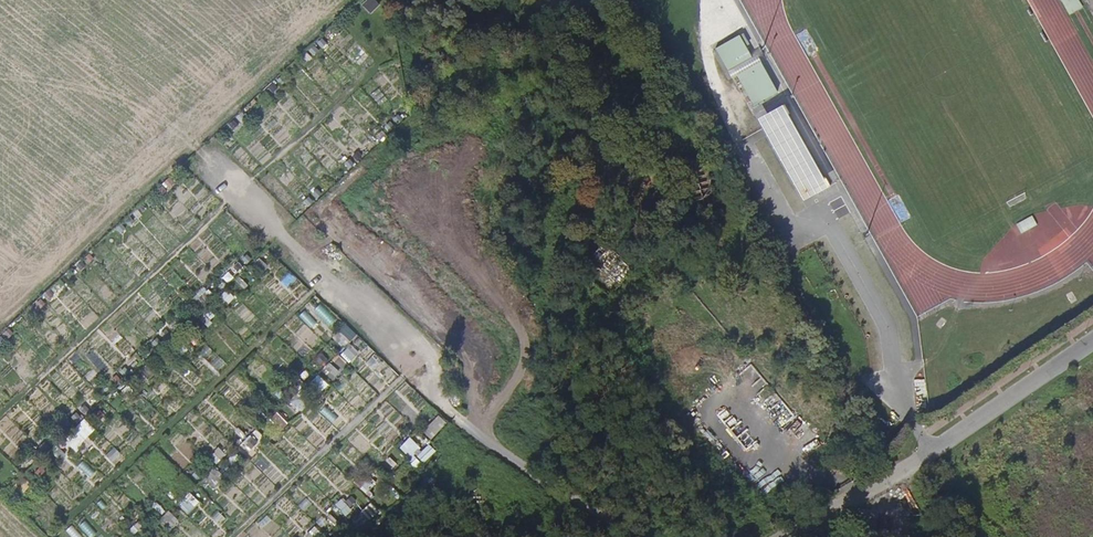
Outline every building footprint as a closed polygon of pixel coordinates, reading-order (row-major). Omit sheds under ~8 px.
[(743,59),(731,38),(706,52),(718,73),(743,59)] [(728,77),(753,63),(748,56),(743,59),(718,73),(722,81),(728,77)] [(769,92),(753,63),(728,77),(744,106),(769,92)] [(253,162),(296,208),(391,126),(345,74),(253,162)] [(823,184),(786,120),(783,115),(788,113),(785,109),(773,115),(776,120),(764,127),(806,199),(817,193),(819,198),(832,191),(829,186),(825,188),(823,184)] [(642,262),(616,239),(600,257),(627,280),(642,262)] [(340,331),(352,340),(358,333),(345,323),(340,331)] [(337,353),(322,373),(332,381),(347,361),(337,353)] [(465,359),(458,355),(451,369),(458,373),(465,359)] [(311,381),(320,391),(329,384),(321,373),(311,381)] [(86,418),(65,439),(76,450),(97,429),(86,418)] [(410,437),(402,447),(412,456),(421,447),(410,437)] [(325,509),(351,482),(332,465),(307,492),(325,509)] [(188,513),(201,502),(191,492),(179,503),(188,513)]
